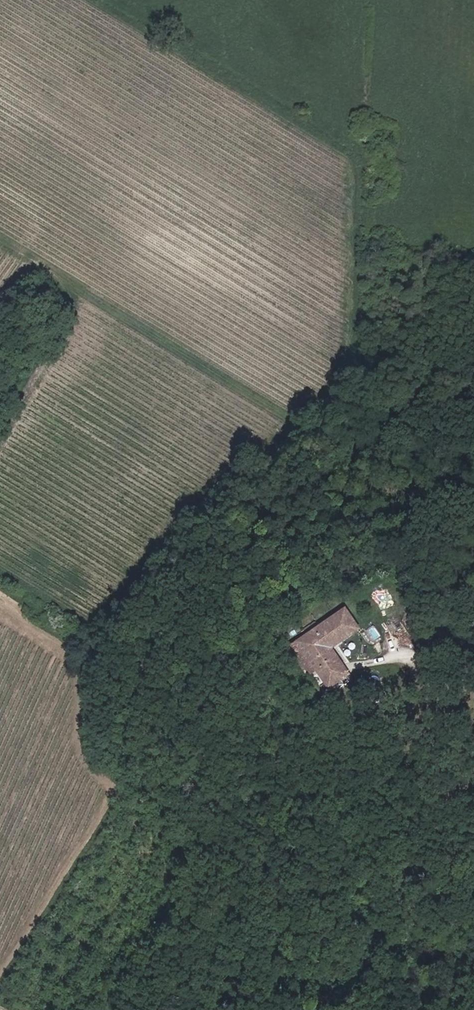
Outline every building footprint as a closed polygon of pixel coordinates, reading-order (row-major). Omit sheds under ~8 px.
[(327,661),(337,655),(325,637),(350,619),(338,602),(287,637),(305,663),(312,658),(323,674),(331,668),(327,661)] [(327,661),(331,668),(341,661),(337,655),(327,661)]
